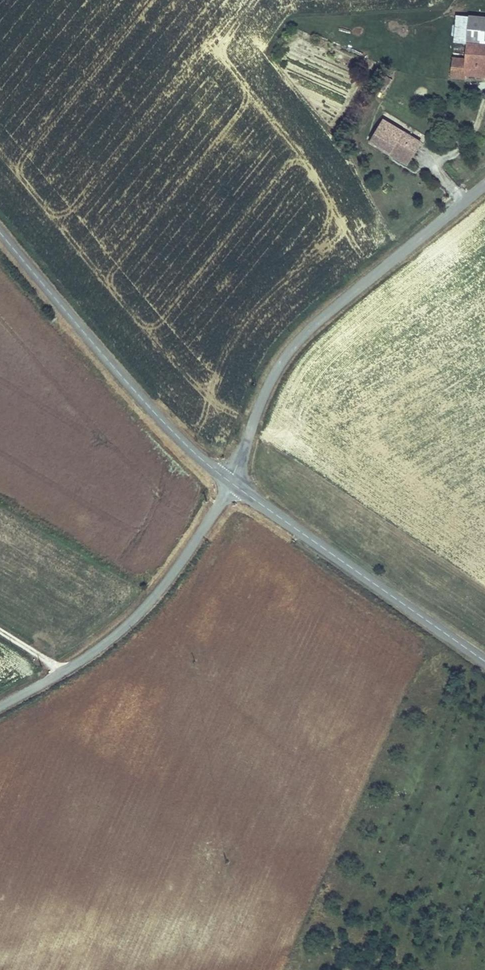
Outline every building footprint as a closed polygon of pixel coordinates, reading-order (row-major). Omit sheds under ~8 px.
[(476,14),(463,13),(462,40),(475,41),(476,14)] [(476,14),(475,41),(474,60),(462,60),(461,80),(478,80),(478,74),(484,75),(484,14),(476,14)] [(403,147),(422,158),(430,145),(393,121),(383,138),(401,150),(403,147)] [(418,165),(422,158),(403,147),(401,150),(383,138),(381,142),(418,165)]
